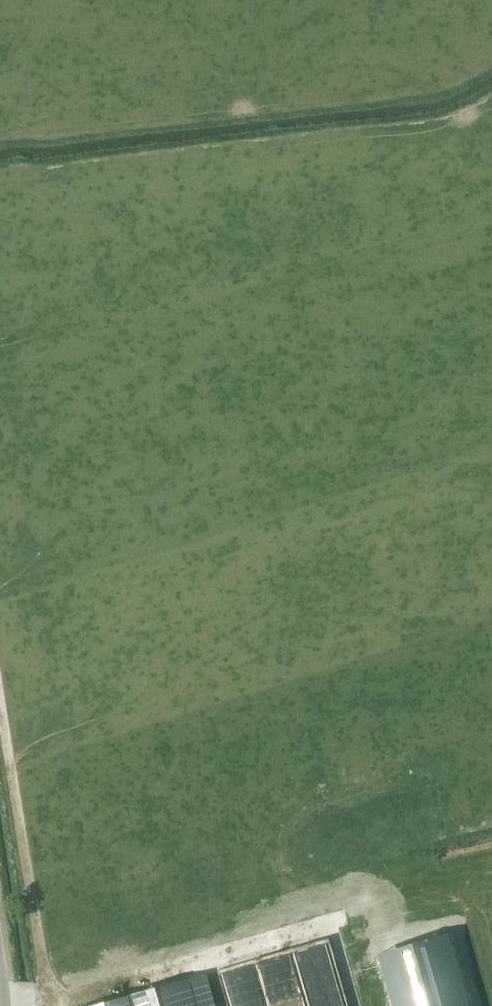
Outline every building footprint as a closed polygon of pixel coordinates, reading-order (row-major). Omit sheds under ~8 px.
[(396,1005),(472,1005),(453,937),(382,958),(396,1005)] [(203,974),(94,1005),(212,1005),(203,974)]
